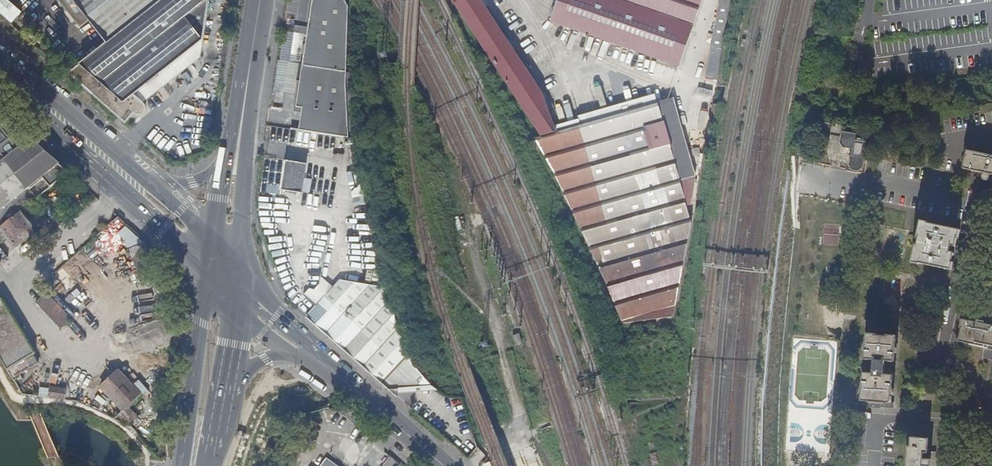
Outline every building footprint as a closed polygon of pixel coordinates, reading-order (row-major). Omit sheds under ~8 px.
[(19,26),(30,15),(13,0),(0,0),(0,9),(19,26)] [(162,0),(60,0),(80,26),(89,19),(107,43),(162,0)] [(210,0),(162,0),(107,43),(70,72),(128,125),(138,116),(140,119),(141,119),(144,119),(146,118),(147,117),(148,115),(149,112),(148,110),(203,61),(210,0)] [(305,22),(295,80),(293,80),(288,110),(296,112),(294,129),(343,138),(344,5),(342,0),(306,0),(303,21),(305,22)] [(547,143),(542,146),(569,205),(581,230),(597,263),(608,287),(623,323),(672,317),(674,312),(689,220),(687,213),(691,211),(690,206),(686,208),(685,204),(690,203),(687,172),(686,169),(667,100),(653,104),(651,97),(577,116),(580,125),(556,131),(542,95),(533,81),(537,79),(519,51),(515,54),(480,0),(453,0),(547,143)] [(552,20),(679,65),(702,0),(559,0),(552,20)] [(706,78),(717,80),(720,61),(730,0),(721,0),(706,78)] [(5,115),(0,119),(0,147),(21,130),(5,115)] [(831,125),(821,123),(819,132),(830,134),(831,125)] [(21,130),(0,147),(0,228),(1,228),(20,212),(25,208),(70,173),(21,130)] [(855,141),(853,155),(864,157),(866,143),(855,141)] [(967,150),(963,169),(983,173),(983,178),(985,181),(988,181),(990,179),(991,175),(991,156),(967,150)] [(303,192),(308,163),(286,159),(281,188),(303,192)] [(32,217),(25,208),(20,212),(27,220),(32,217)] [(27,220),(20,212),(1,228),(16,247),(27,238),(30,241),(38,236),(34,231),(34,228),(31,224),(36,221),(32,217),(27,220)] [(920,221),(912,262),(920,264),(920,263),(951,270),(953,263),(952,262),(954,251),(957,237),(958,238),(960,230),(928,224),(928,223),(920,221)] [(118,235),(137,251),(145,241),(126,225),(118,235)] [(8,258),(0,248),(0,264),(8,258)] [(383,297),(376,286),(337,278),(330,285),(318,275),(308,282),(297,283),(303,289),(295,290),(294,282),(291,277),(290,272),(282,264),(281,264),(285,298),(301,312),(307,321),(386,389),(401,392),(430,388),(407,353),(406,343),(398,331),(397,326),(385,308),(383,297)] [(40,300),(62,329),(73,320),(50,292),(40,300)] [(15,378),(41,361),(3,297),(0,299),(0,354),(15,378)] [(984,324),(985,322),(984,322),(985,316),(986,311),(974,309),(973,315),(974,316),(973,322),(961,319),(959,328),(961,328),(958,341),(984,346),(984,343),(991,345),(991,326),(984,324)] [(871,402),(882,403),(891,404),(893,375),(884,375),(885,361),(894,362),(896,336),(887,336),(887,337),(875,337),(875,334),(867,334),(864,360),(874,361),(873,373),(863,373),(861,401),(871,402)] [(142,394),(120,369),(98,393),(128,408),(142,394)] [(53,388),(51,398),(54,398),(55,397),(67,399),(68,390),(53,388)] [(935,460),(936,452),(931,452),(931,454),(927,454),(928,440),(910,438),(909,447),(908,447),(906,465),(931,465),(931,460),(935,460)]
